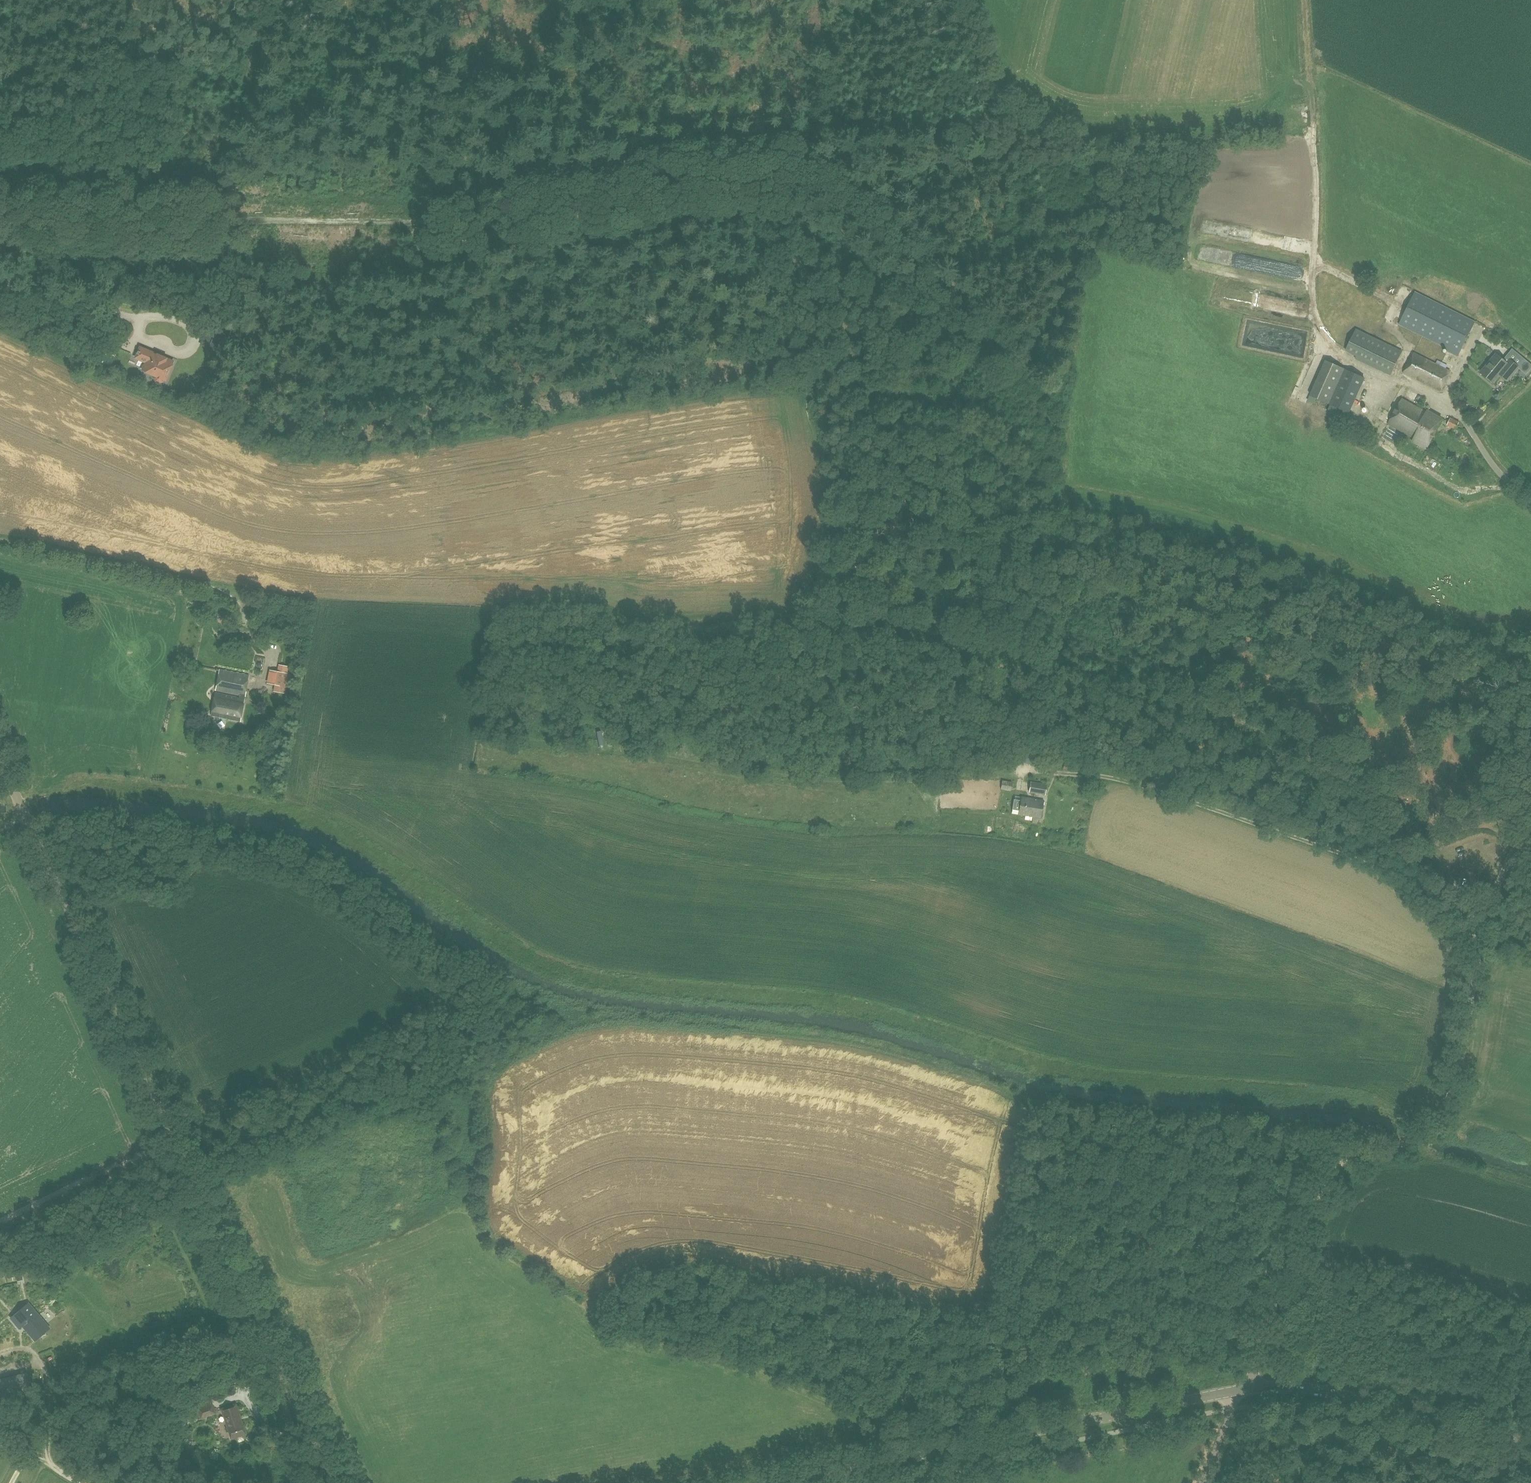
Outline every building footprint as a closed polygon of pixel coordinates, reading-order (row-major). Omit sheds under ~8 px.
[(1459,356),(1476,322),(1416,292),(1400,324),(1450,349),(1449,351),(1459,356)] [(1392,373),(1402,351),(1357,329),(1346,351),(1392,373)] [(140,349),(136,358),(147,363),(143,371),(156,377),(155,379),(156,381),(160,383),(162,382),(163,380),(165,381),(173,363),(140,349)] [(1442,391),(1451,371),(1414,353),(1404,373),(1442,391)] [(1497,354),(1481,372),(1493,383),(1501,374),(1508,380),(1519,367),(1510,360),(1507,363),(1497,354)] [(1346,420),(1366,378),(1327,361),(1311,396),(1331,405),(1328,412),(1346,420)] [(1403,400),(1390,425),(1415,438),(1413,441),(1427,449),(1444,419),(1429,411),(1428,413),(1403,400)] [(1457,431),(1461,423),(1451,418),(1447,426),(1457,431)] [(277,671),(286,673),(288,666),(278,664),(277,671)] [(269,669),(267,684),(274,685),(273,692),(287,694),(288,686),(285,685),(288,673),(286,673),(277,671),(269,669)] [(240,721),(249,675),(219,670),(216,691),(240,695),(239,698),(215,693),(211,716),(240,721)] [(1074,770),(1075,762),(1064,761),(1063,768),(1074,770)] [(1000,789),(1011,791),(1012,782),(1002,780),(1000,789)] [(1030,784),(1029,791),(1045,794),(1046,786),(1030,784)] [(1019,814),(1041,818),(1044,801),(1022,797),(1019,814)] [(0,1302),(0,1307),(5,1314),(9,1310),(20,1323),(32,1313),(13,1291),(0,1302)] [(216,1414),(213,1401),(197,1407),(200,1419),(216,1414)] [(237,1404),(222,1409),(231,1439),(246,1434),(244,1426),(243,1426),(240,1416),(241,1416),(237,1404)] [(220,1414),(206,1419),(209,1428),(223,1423),(220,1414)]
